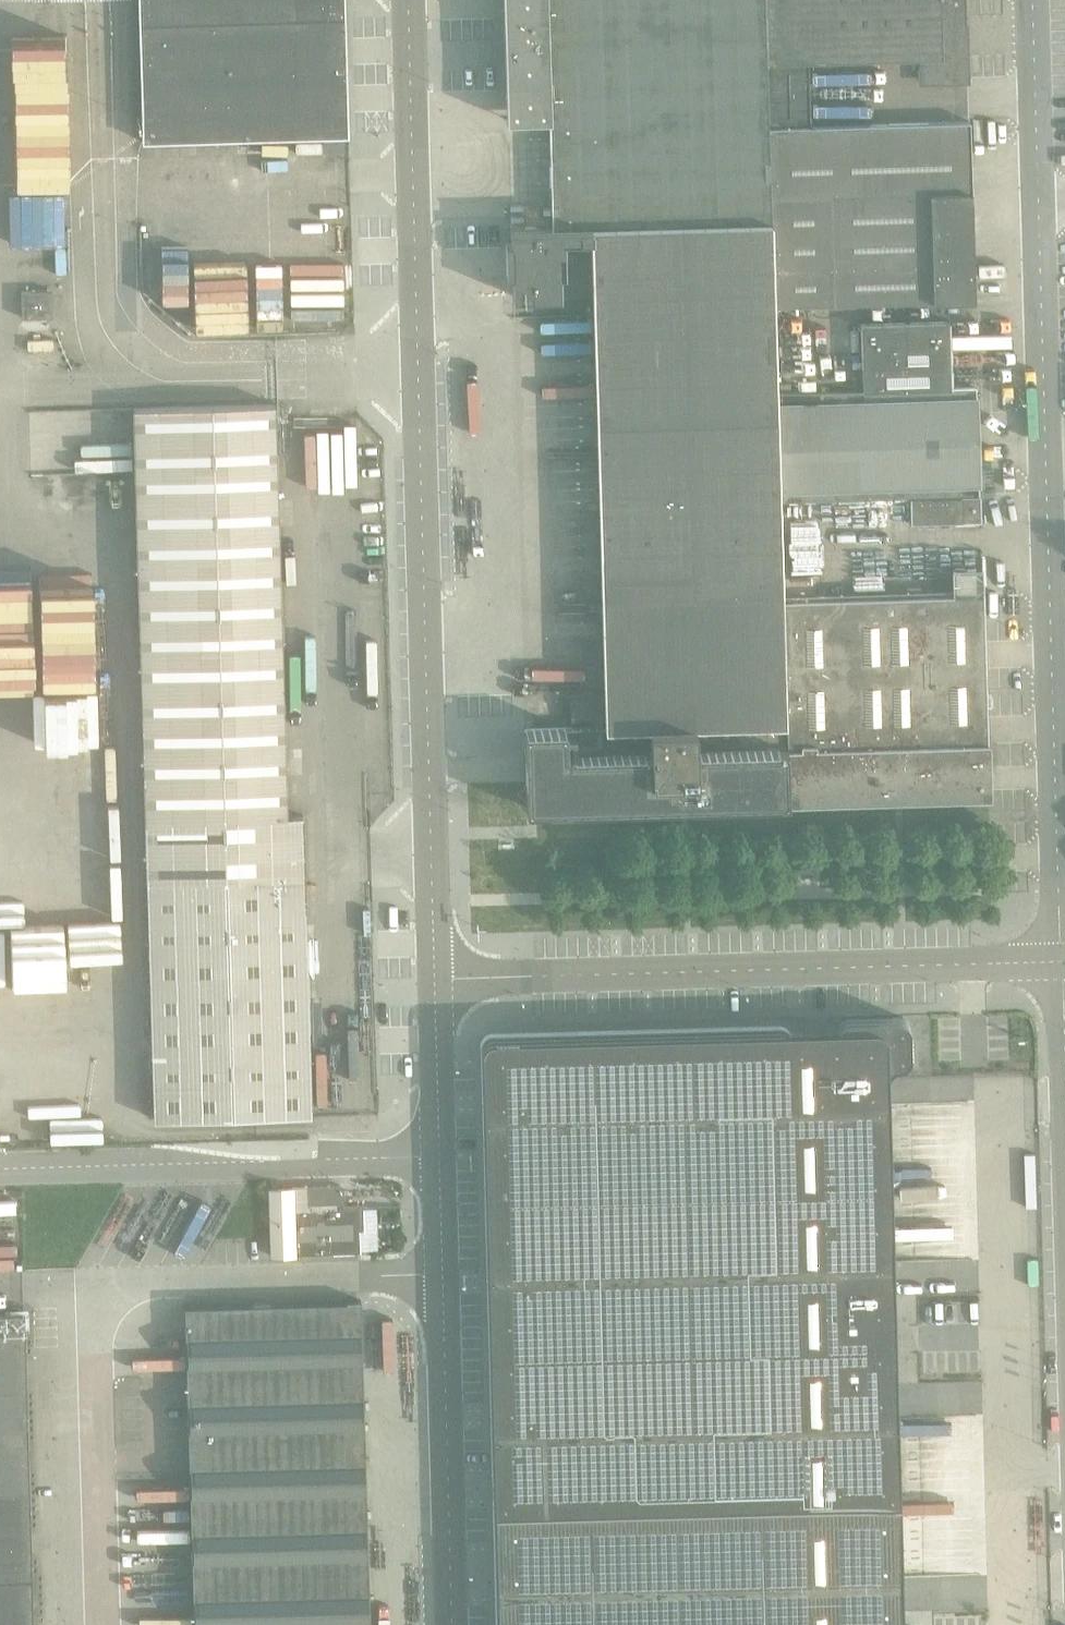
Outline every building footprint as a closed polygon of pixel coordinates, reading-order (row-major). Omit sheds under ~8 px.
[(345,0),(140,0),(143,141),(349,135),(345,0)] [(507,120),(550,118),(552,227),(591,226),(772,222),(771,197),(766,0),(504,0),(507,120)] [(972,191),(970,121),(811,126),(809,62),(919,58),(920,80),(969,79),(966,0),(766,0),(771,197),(772,222),(774,307),(975,300),(972,191)] [(777,394),(774,307),(772,222),(591,226),(593,293),(605,698),(605,727),(787,722),(783,600),(783,594),(787,594),(787,589),(783,589),(780,502),(777,394)] [(514,295),(593,293),(591,226),(552,227),(511,229),(511,230),(512,231),(514,295)] [(53,291),(22,291),(23,319),(53,318),(53,291)] [(950,321),(915,323),(861,324),(863,391),(952,388),(950,321)] [(952,388),(863,391),(777,394),(780,502),(911,498),(980,496),(979,485),(981,485),(978,398),(977,398),(976,387),(952,388)] [(287,816),(275,404),(134,408),(155,1119),(312,1114),(303,815),(287,816)] [(982,521),(981,496),(980,496),(911,498),(912,523),(982,521)] [(783,600),(787,722),(789,800),(881,798),(881,801),(904,800),(904,797),(989,795),(983,594),(783,600)] [(89,608),(0,610),(0,777),(56,776),(55,735),(75,735),(75,707),(89,706),(89,685),(91,685),(89,608)] [(573,719),(573,728),(605,727),(605,698),(571,699),(572,719),(573,719)] [(605,727),(573,728),(525,730),(527,808),(673,804),(697,803),(789,800),(787,722),(605,727)] [(116,798),(115,744),(61,745),(62,799),(116,798)] [(7,953),(8,996),(61,995),(60,952),(7,953)] [(481,1046),(481,1047),(481,1048),(483,1098),(491,1412),(491,1422),(493,1472),(494,1509),(899,1498),(899,1480),(897,1418),(896,1378),(896,1376),(895,1374),(894,1372),(893,1371),(891,1369),(890,1368),(888,1367),(886,1366),(884,1366),(882,1315),(884,1315),(886,1314),(888,1313),(890,1312),(891,1310),(892,1309),(893,1307),(893,1305),(894,1303),(893,1263),(888,1078),(888,1077),(888,1076),(888,1075),(888,1074),(888,1073),(889,1072),(889,1071),(889,1070),(890,1069),(891,1068),(892,1067),(893,1066),(894,1066),(895,1066),(896,1065),(897,1065),(898,1065),(899,1065),(900,1065),(901,1065),(902,1064),(903,1064),(904,1063),(905,1063),(906,1062),(907,1061),(908,1060),(909,1059),(909,1058),(910,1057),(910,1056),(910,1055),(910,1054),(911,1053),(911,1052),(910,1028),(910,1027),(910,1026),(909,1025),(909,1024),(909,1023),(908,1022),(907,1021),(906,1020),(905,1019),(904,1018),(903,1018),(902,1017),(901,1017),(900,1017),(899,1017),(898,1017),(897,1017),(849,1018),(847,1018),(846,1018),(844,1019),(843,1020),(841,1021),(840,1022),(839,1023),(838,1025),(838,1026),(837,1027),(837,1028),(837,1029),(837,1030),(837,1038),(831,1038),(805,1039),(792,1039),(792,1037),(791,1035),(790,1033),(789,1032),(788,1030),(786,1029),(784,1028),(782,1028),(780,1028),(779,1028),(494,1035),(493,1035),(492,1035),(491,1036),(490,1036),(489,1036),(488,1037),(487,1037),(486,1038),(485,1039),(484,1039),(484,1040),(483,1041),(482,1042),(482,1043),(482,1044),(481,1045),(481,1046)] [(1011,1149),(1029,1151),(1030,1135),(1012,1134),(1011,1149)] [(343,1187),(306,1188),(307,1205),(344,1204),(343,1187)] [(378,1250),(377,1209),(359,1209),(359,1208),(294,1211),(293,1189),(270,1189),(272,1239),(272,1256),(295,1255),(331,1254),(360,1252),(360,1250),(378,1250)] [(186,1307),(195,1624),(370,1624),(361,1302),(186,1307)] [(0,1314),(0,1578),(33,1577),(25,1313),(0,1314)] [(494,1509),(497,1624),(913,1624),(912,1624),(911,1624),(910,1624),(909,1624),(908,1624),(908,1623),(907,1623),(907,1622),(906,1622),(906,1621),(905,1621),(905,1620),(904,1620),(904,1619),(904,1618),(903,1618),(903,1617),(903,1616),(903,1615),(903,1614),(899,1498),(494,1509)] [(33,1577),(0,1578),(0,1624),(34,1624),(33,1577)]
